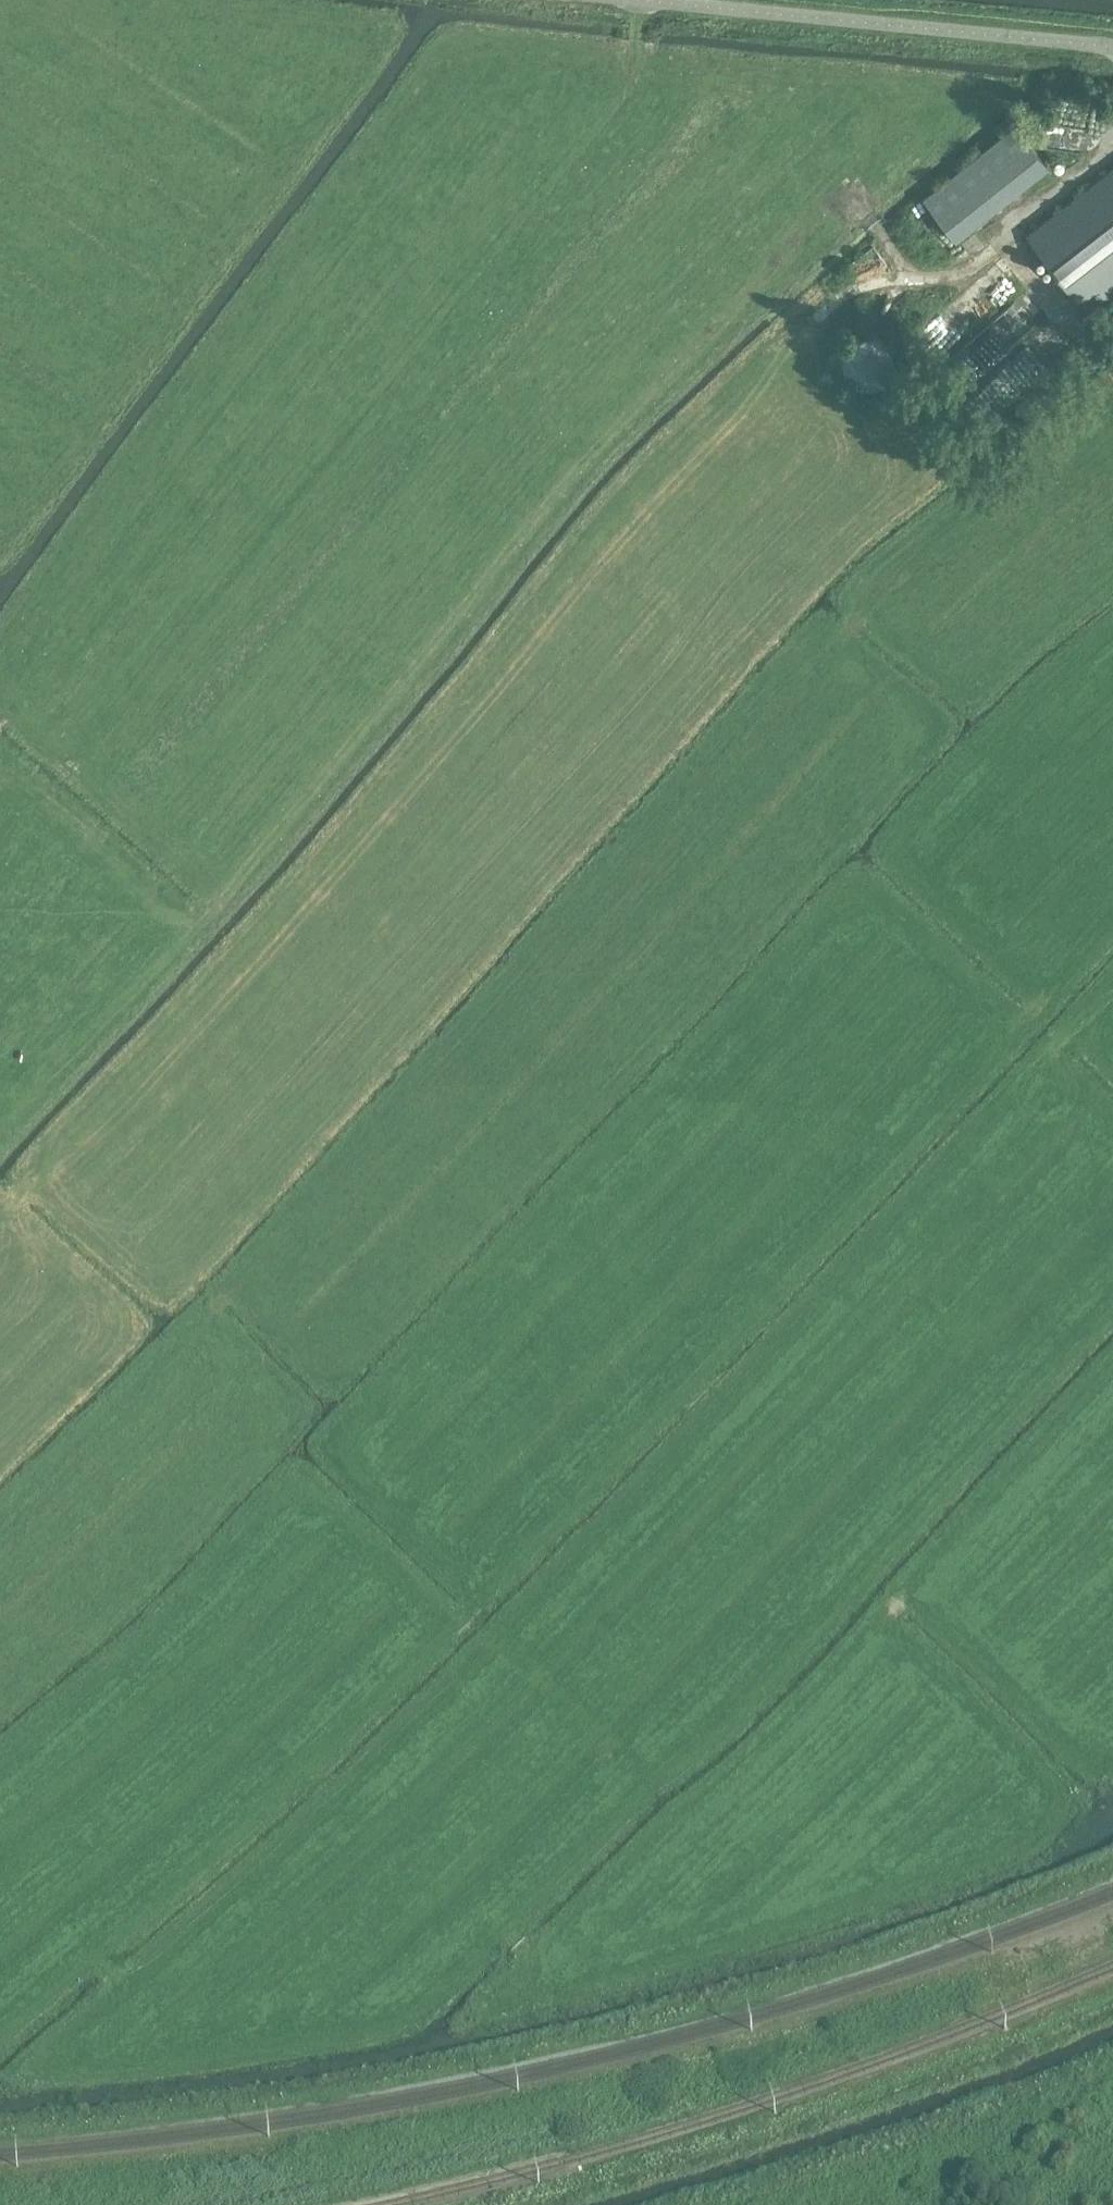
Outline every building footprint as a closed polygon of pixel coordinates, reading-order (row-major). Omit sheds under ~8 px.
[(923,200),(955,240),(1048,166),(1014,127),(923,200)] [(1027,236),(1087,313),(1112,293),(1112,169),(1027,236)] [(895,368),(896,363),(895,357),(894,352),(891,348),(887,344),(882,341),(877,339),(871,339),(866,339),(861,341),(856,345),(852,349),(850,354),(848,359),(848,364),(849,370),(852,375),(855,379),(860,383),(865,385),(870,386),(876,386),(881,384),(886,382),(890,378),(893,374),(895,368)]
